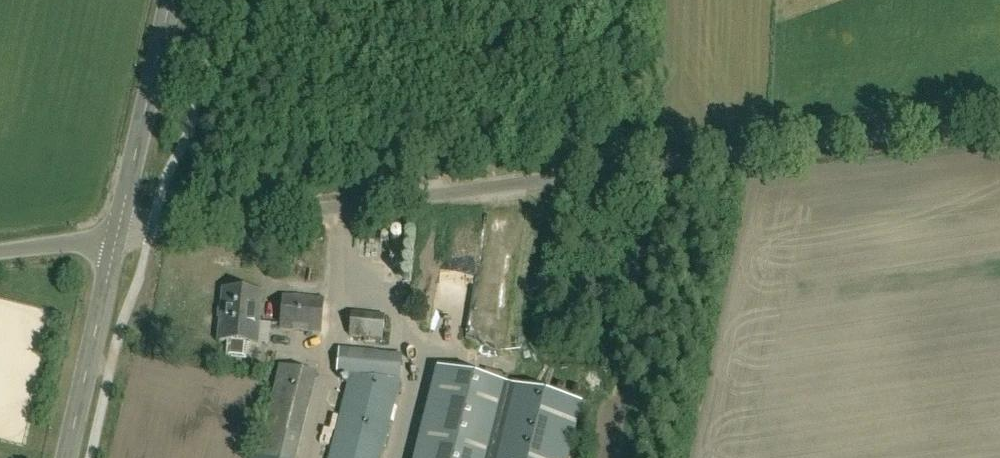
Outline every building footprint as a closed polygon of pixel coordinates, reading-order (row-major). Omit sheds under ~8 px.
[(257,344),(262,292),(222,288),(218,340),(227,341),(225,358),(246,360),(247,343),(257,344)] [(320,333),(323,298),(284,295),(280,329),(320,333)] [(486,305),(486,315),(511,315),(511,305),(486,305)] [(382,338),(384,315),(352,312),(350,335),(382,338)] [(273,342),(274,319),(261,319),(260,342),(273,342)] [(399,379),(396,379),(398,355),(339,350),(337,374),(351,375),(330,457),(379,457),(399,379)] [(315,374),(280,365),(258,456),(268,457),(294,457),(315,374)] [(415,457),(568,457),(581,404),(510,386),(438,368),(415,457)]
